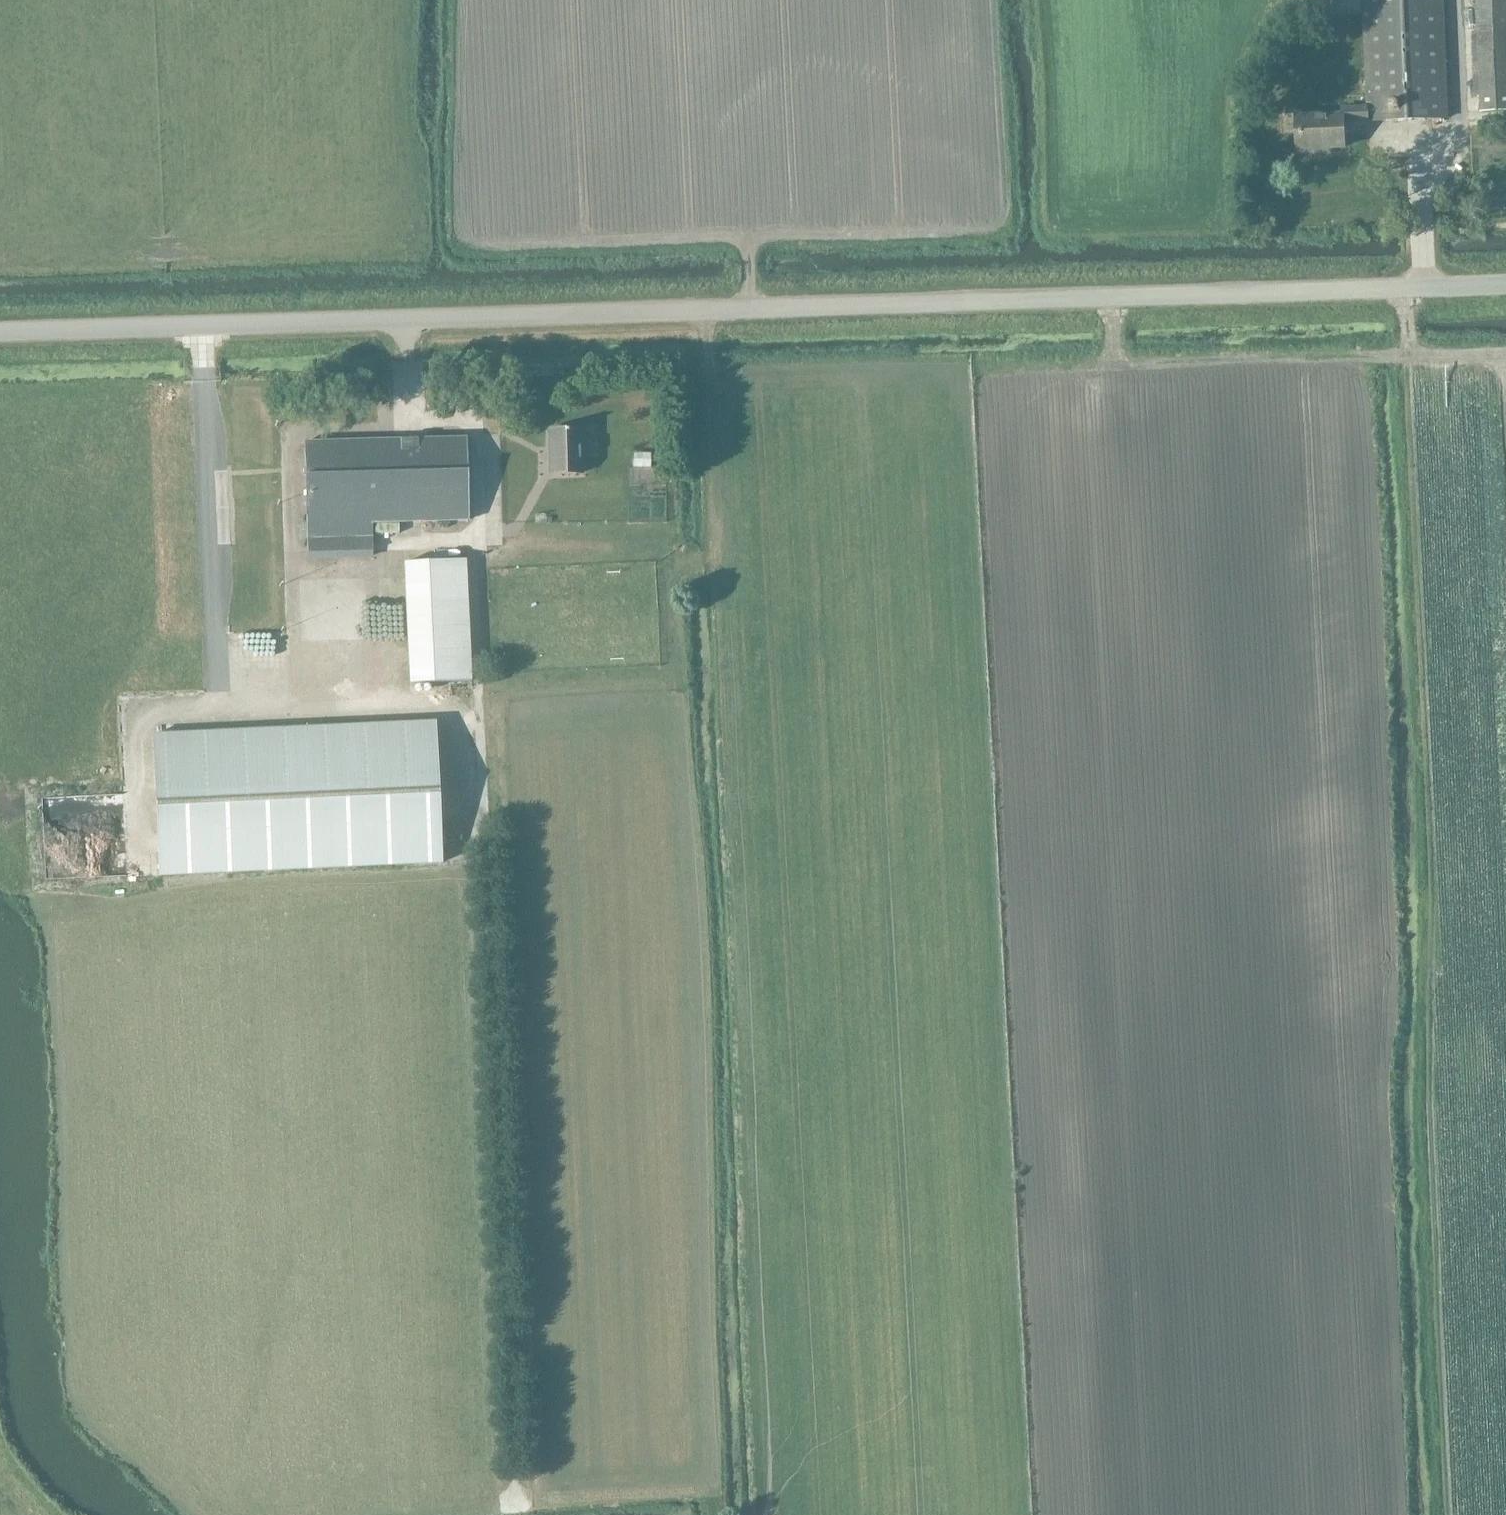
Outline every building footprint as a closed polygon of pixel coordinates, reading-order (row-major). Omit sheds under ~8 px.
[(1303,16),(1364,14),(1367,107),(1368,120),(1368,121),(1448,118),(1443,0),(1302,0),(1303,16)] [(1481,113),(1505,111),(1505,0),(1476,0),(1481,113)] [(1344,121),(1368,120),(1367,107),(1342,108),(1342,115),(1300,117),(1300,132),(1296,132),(1297,153),(1319,152),(1318,148),(1345,147),(1344,121)] [(549,430),(550,474),(581,473),(580,429),(565,429),(549,430)] [(371,522),(468,520),(466,437),(304,442),(306,552),(372,550),(371,522)] [(409,683),(470,681),(465,559),(404,562),(409,683)] [(307,682),(364,673),(355,611),(329,615),(334,648),(303,653),(307,682)] [(152,733),(158,876),(440,864),(434,721),(152,733)]
